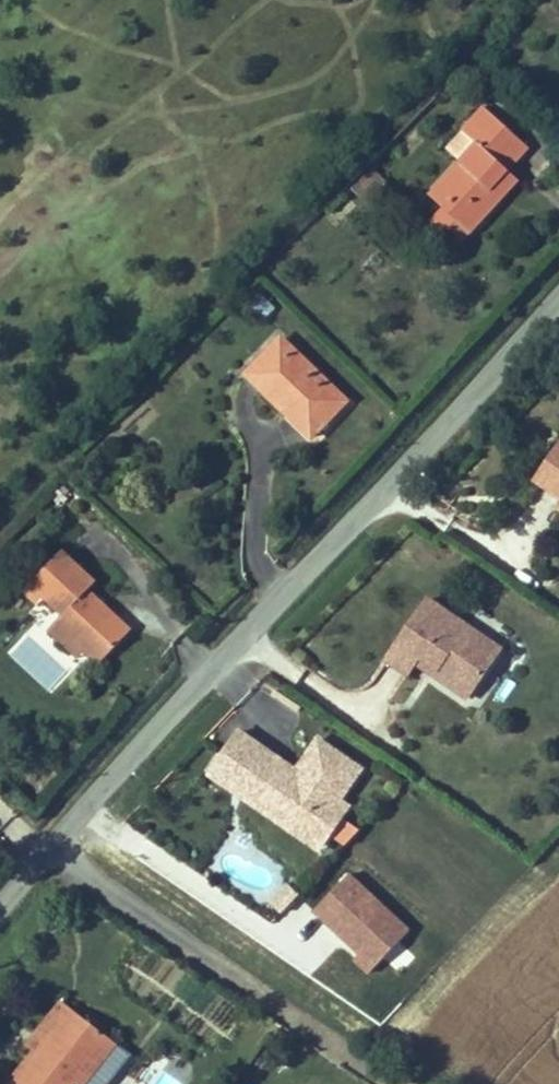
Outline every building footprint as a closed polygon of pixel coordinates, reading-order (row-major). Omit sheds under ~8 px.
[(540,202),(527,189),(543,172),(558,156),(558,148),(523,112),(500,135),(516,151),(470,198),(481,210),(468,223),(494,249),(540,202)] [(386,394),(323,332),(286,369),(349,431),(386,394)] [(547,454),(523,492),(556,512),(550,521),(558,526),(558,461),(547,454)] [(99,541),(68,574),(81,586),(100,604),(112,616),(105,623),(121,639),(135,653),(166,621),(122,579),(130,571),(99,541)] [(81,586),(68,574),(60,582),(73,595),(81,586)] [(413,597),(370,661),(392,676),(396,671),(404,658),(422,670),(419,676),(454,700),(481,660),(446,637),(454,625),(413,597)] [(97,632),(105,623),(112,616),(100,604),(85,620),(97,632)] [(105,623),(97,632),(113,647),(121,639),(105,623)] [(489,648),(454,625),(446,637),(481,660),(489,648)] [(249,757),(231,745),(206,785),(224,796),(249,757)] [(291,840),(317,856),(341,817),(332,812),(353,778),(310,750),(294,774),(300,778),(295,785),(266,767),(241,806),(263,820),(266,815),(295,834),(291,840)] [(249,757),(224,796),(206,785),(203,789),(315,862),(317,856),(291,840),(295,834),(266,815),(263,820),(241,806),(266,767),(249,757)] [(36,1070),(68,1025),(58,1018),(27,1063),(35,1069),(36,1070)] [(113,1056),(68,1025),(36,1070),(35,1069),(25,1083),(93,1083),(113,1056)] [(113,1056),(93,1083),(105,1083),(121,1061),(113,1056)]
